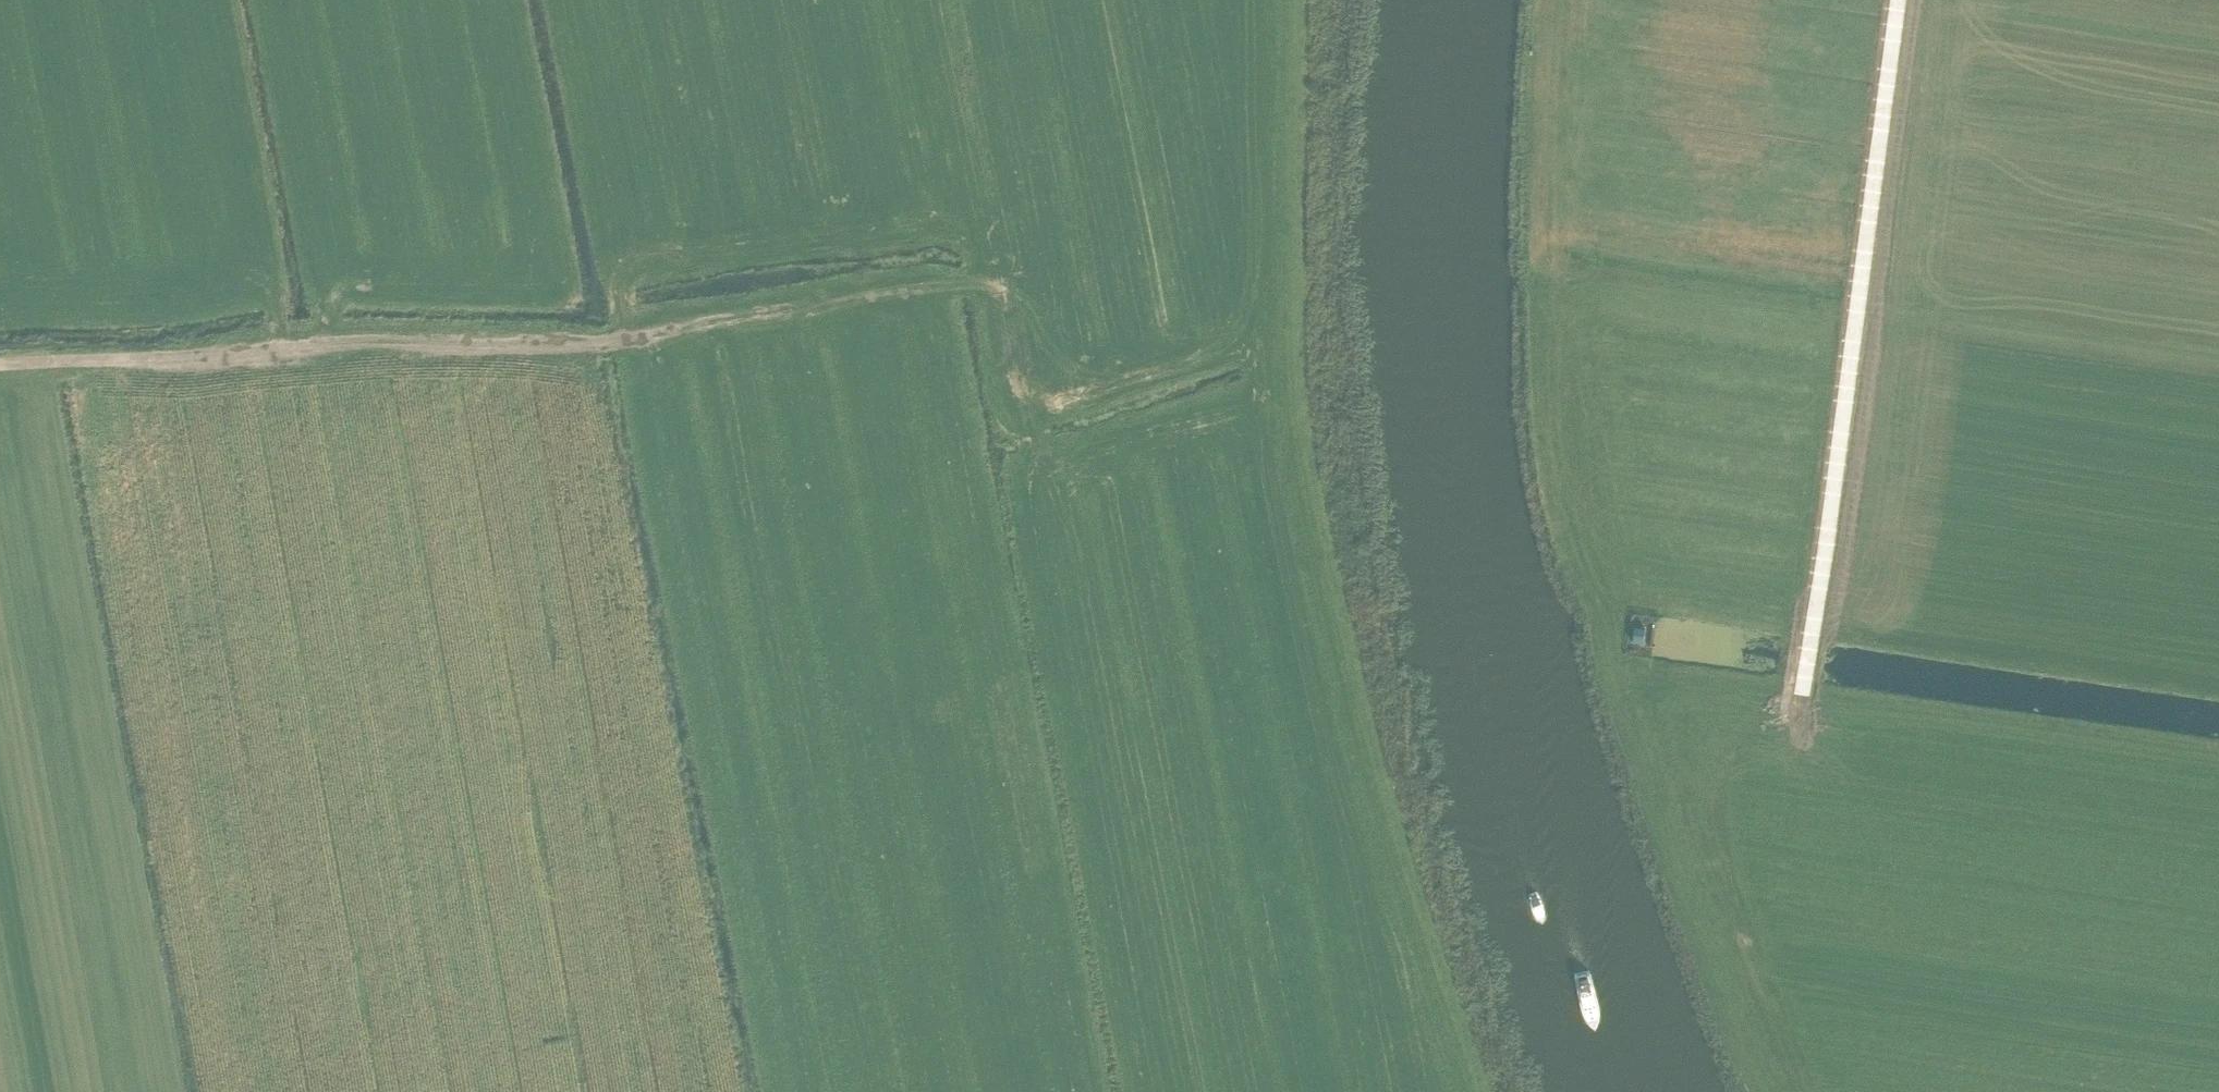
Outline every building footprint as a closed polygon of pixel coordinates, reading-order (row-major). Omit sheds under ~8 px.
[(1645,629),(1633,628),(1632,645),(1644,646),(1645,629)]
